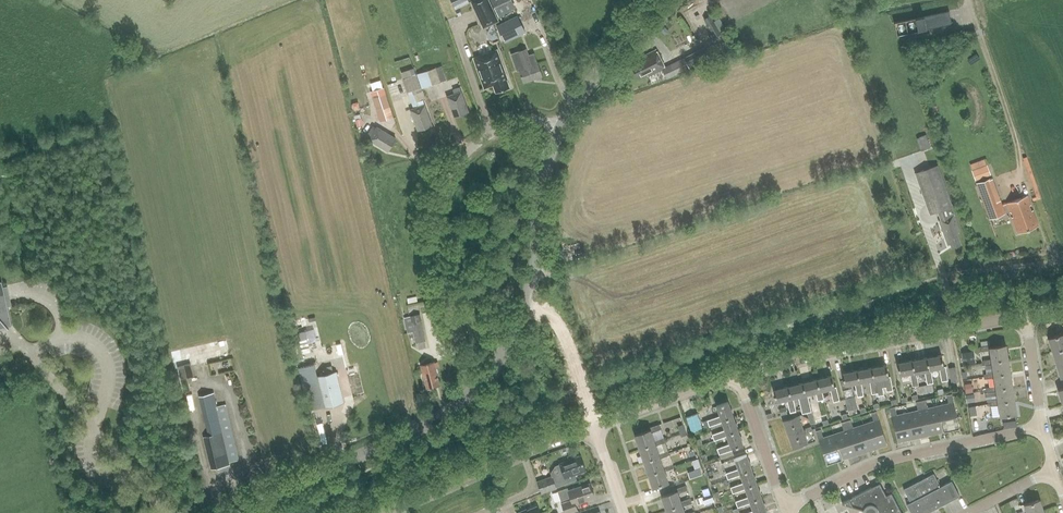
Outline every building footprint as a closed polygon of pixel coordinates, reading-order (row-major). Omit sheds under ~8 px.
[(483,28),(499,20),(489,0),(473,0),(470,1),(483,28)] [(498,16),(514,9),(510,0),(491,0),(498,16)] [(926,29),(952,24),(949,11),(923,16),(923,17),(916,18),(918,30),(926,29)] [(525,34),(517,16),(496,26),(504,43),(525,34)] [(908,17),(893,22),(896,32),(911,27),(908,17)] [(714,21),(705,25),(713,39),(721,34),(714,21)] [(523,83),(542,76),(534,53),(528,55),(526,48),(519,51),(511,54),(515,66),(517,71),(519,71),(523,83)] [(496,93),(509,88),(506,79),(507,78),(497,49),(473,58),(484,88),(493,85),(496,93)] [(667,78),(689,68),(684,58),(665,67),(656,49),(645,55),(646,57),(631,65),(638,78),(647,74),(648,76),(662,69),(667,78)] [(694,53),(685,57),(690,67),(699,63),(694,53)] [(408,92),(414,108),(410,110),(418,130),(432,125),(423,100),(425,99),(413,67),(401,72),(403,78),(402,79),(406,92),(408,92)] [(417,74),(422,89),(441,82),(436,67),(417,74)] [(469,112),(461,91),(460,87),(453,89),(455,93),(447,96),(454,117),(469,112)] [(372,98),(380,122),(393,117),(386,94),(372,98)] [(355,119),(357,126),(363,125),(361,118),(355,119)] [(388,151),(396,138),(377,127),(369,140),(388,151)] [(926,135),(917,139),(921,151),(931,147),(926,135)] [(987,165),(972,170),(975,180),(991,175),(987,165)] [(960,231),(954,215),(951,207),(952,207),(938,166),(915,174),(929,215),(937,212),(940,220),(939,220),(947,245),(950,244),(951,248),(961,244),(957,232),(960,231)] [(1005,214),(992,178),(976,183),(990,219),(1005,214)] [(1039,226),(1033,210),(1031,211),(1029,206),(1031,205),(1028,195),(1006,203),(1010,213),(1012,212),(1014,217),(1012,218),(1018,234),(1039,226)] [(4,294),(1,282),(0,282),(0,324),(3,323),(8,329),(8,328),(7,327),(12,326),(4,294)] [(416,342),(426,340),(420,314),(403,318),(404,325),(412,323),(416,342)] [(1048,339),(1052,352),(1062,349),(1062,334),(1048,339)] [(990,351),(991,359),(991,361),(1007,359),(1005,345),(989,348),(989,345),(979,347),(979,352),(990,351)] [(1056,365),(1062,363),(1062,349),(1052,352),(1056,365)] [(976,364),(974,350),(961,353),(963,366),(976,364)] [(928,357),(930,370),(938,368),(941,381),(947,380),(945,367),(943,367),(941,355),(928,357)] [(933,383),(932,378),(930,370),(928,357),(913,360),(915,372),(924,371),(926,384),(933,383)] [(1010,373),(1007,359),(991,361),(991,359),(981,361),(982,366),(992,364),(993,373),(993,375),(1010,373)] [(918,385),(917,381),(915,372),(913,360),(897,363),(899,375),(909,373),(912,387),(918,385)] [(427,388),(440,384),(434,362),(421,365),(427,388)] [(882,388),(886,387),(886,391),(892,390),(889,377),(888,377),(886,365),(872,367),(877,393),(878,395),(883,394),(882,388)] [(858,370),(860,382),(868,381),(871,394),(877,393),(872,367),(858,370)] [(958,382),(955,367),(948,368),(951,383),(958,382)] [(863,396),(862,391),(860,382),(858,370),(842,373),(844,385),(855,383),(857,397),(863,396)] [(336,372),(316,377),(324,406),(343,402),(336,372)] [(994,378),(995,386),(995,388),(1012,386),(1010,373),(993,375),(993,373),(983,374),(984,379),(994,378)] [(839,400),(838,396),(836,387),(834,387),(831,375),(818,379),(821,391),(830,389),(833,402),(839,400)] [(823,399),(821,391),(818,379),(804,382),(807,394),(815,392),(817,401),(823,399)] [(811,411),(807,394),(804,382),(789,386),(792,398),(798,397),(802,413),(811,411)] [(933,391),(932,384),(918,387),(919,393),(933,391)] [(796,411),(792,398),(789,386),(773,390),(776,402),(786,400),(789,412),(796,411)] [(998,402),(1014,400),(1012,386),(995,388),(995,386),(986,388),(986,392),(996,391),(997,400),(998,402)] [(231,430),(231,431),(225,404),(221,405),(220,401),(216,402),(214,393),(199,396),(206,428),(202,429),(204,437),(203,437),(211,469),(229,465),(229,463),(239,460),(231,430)] [(949,405),(938,407),(944,431),(959,427),(952,394),(946,395),(949,405)] [(974,394),(966,395),(967,402),(975,401),(974,394)] [(844,399),(848,411),(857,408),(854,396),(844,399)] [(925,400),(921,401),(929,435),(936,434),(935,432),(944,431),(938,407),(928,409),(925,400)] [(1016,414),(1014,400),(998,402),(997,400),(988,401),(989,406),(998,405),(1000,416),(1016,414)] [(918,411),(908,414),(913,438),(921,436),(922,437),(929,435),(921,401),(916,402),(918,411)] [(720,416),(711,419),(703,422),(705,427),(709,425),(710,427),(722,423),(721,420),(733,416),(728,402),(716,406),(720,416)] [(903,440),(913,438),(908,414),(897,416),(895,407),(890,408),(898,443),(904,441),(903,440)] [(874,422),(864,426),(871,448),(880,445),(881,447),(887,445),(876,411),(871,413),(874,422)] [(696,412),(685,416),(691,431),(702,427),(696,412)] [(714,441),(718,439),(726,436),(726,434),(738,430),(733,416),(721,420),(722,423),(724,430),(712,435),(714,441)] [(788,435),(803,430),(798,416),(783,421),(788,435)] [(863,451),(871,448),(864,426),(853,429),(850,419),(846,421),(857,455),(863,453),(863,451)] [(844,432),(834,435),(841,458),(849,456),(850,457),(857,455),(846,421),(841,423),(844,432)] [(654,443),(653,440),(651,432),(660,429),(658,425),(649,428),(649,430),(634,436),(638,448),(654,443)] [(826,463),(841,458),(834,435),(824,439),(820,429),(815,431),(826,463)] [(719,455),(723,453),(731,451),(731,449),(743,445),(738,430),(726,434),(726,436),(729,444),(717,449),(719,455)] [(803,430),(788,435),(793,449),(808,444),(803,430)] [(659,456),(658,453),(655,445),(664,442),(663,437),(653,440),(654,443),(638,448),(643,462),(659,456)] [(663,469),(662,466),(660,458),(669,455),(667,450),(658,453),(659,456),(643,462),(648,475),(663,469)] [(728,480),(732,479),(740,476),(740,473),(751,469),(746,455),(735,459),(738,469),(726,474),(728,480)] [(556,487),(576,480),(575,475),(586,471),(580,456),(560,464),(560,463),(555,465),(550,472),(551,476),(552,476),(556,487)] [(663,469),(648,475),(652,488),(668,483),(664,471),(673,468),(671,463),(662,466),(663,469)] [(733,494),(737,493),(745,490),(745,488),(756,484),(751,469),(740,473),(740,476),(743,483),(731,488),(733,494)] [(959,497),(951,481),(939,487),(933,474),(903,489),(910,502),(906,504),(910,512),(927,512),(959,497)] [(551,476),(537,481),(541,494),(556,488),(556,487),(552,476),(551,476)] [(891,493),(886,496),(879,483),(841,503),(842,504),(862,510),(862,512),(901,512),(891,493)] [(560,501),(570,497),(571,500),(562,504),(565,512),(570,512),(577,511),(575,504),(595,498),(590,484),(568,491),(567,488),(557,492),(560,501)] [(738,508),(741,507),(750,504),(749,502),(761,498),(756,484),(745,488),(745,490),(748,497),(736,502),(738,508)] [(681,505),(681,502),(678,494),(687,491),(685,486),(675,489),(676,491),(660,497),(665,510),(681,505)] [(766,512),(761,498),(749,502),(750,504),(753,512),(749,512),(763,512),(766,512)] [(682,507),(691,504),(689,499),(681,502),(681,505),(665,510),(666,512),(684,512),(682,507)] [(1039,500),(1023,505),(1026,512),(1044,512),(1039,500)]
